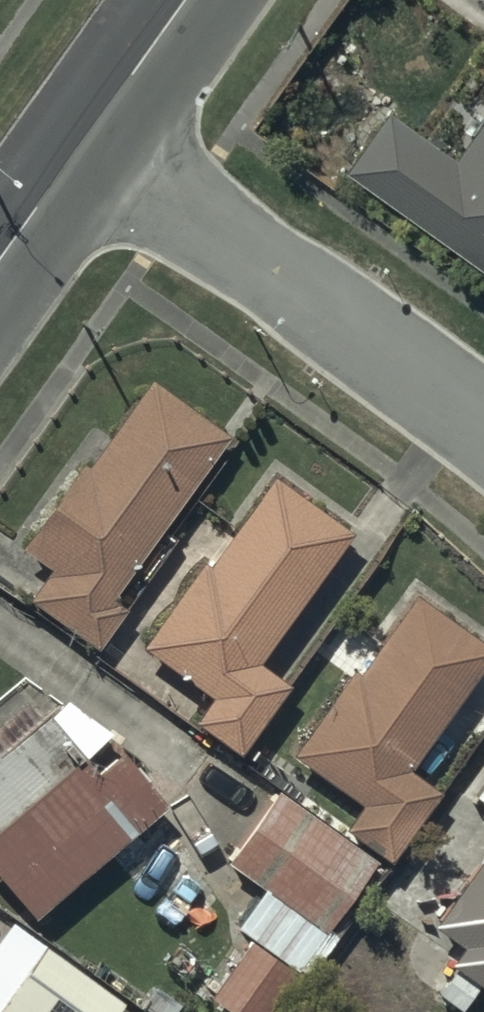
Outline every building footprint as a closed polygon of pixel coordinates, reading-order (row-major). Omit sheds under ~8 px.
[(353,176),(483,269),(483,142),(468,164),(397,114),(353,176)] [(82,467),(24,551),(51,572),(29,600),(95,652),(126,612),(117,605),(228,442),(145,385),(87,470),(82,467)] [(199,566),(142,650),(210,699),(193,722),(240,756),(289,690),(257,667),(351,537),(273,481),(207,572),(199,566)] [(292,758),(361,808),(345,830),(388,861),(435,794),(406,773),(483,665),(483,651),(414,601),(356,682),(350,678),(292,758)] [(33,923),(163,813),(117,758),(93,778),(82,765),(111,741),(64,707),(1,758),(0,757),(0,884),(33,923)] [(473,798),(483,806),(483,783),(473,798)] [(280,798),(229,865),(265,892),(237,930),(254,943),(210,1002),(224,1011),(267,1011),(376,865),(280,798)] [(483,993),(483,859),(436,925),(429,920),(405,953),(443,981),(451,969),(483,993)] [(122,1005),(19,933),(0,960),(0,1011),(116,1011),(122,1005)]
